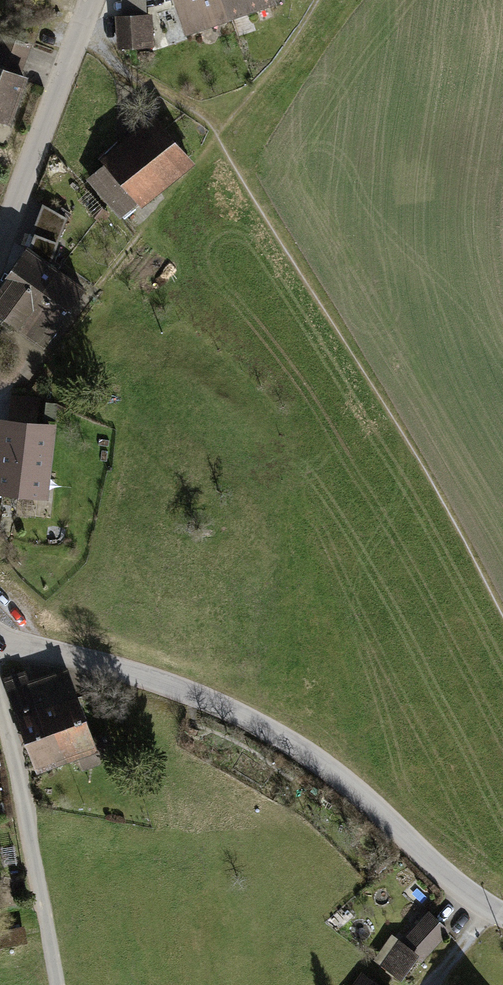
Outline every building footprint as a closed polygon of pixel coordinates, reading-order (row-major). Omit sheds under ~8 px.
[(222,0),(174,0),(186,33),(228,18),(222,0)] [(273,0),(222,0),(228,18),(274,3),(273,0)] [(151,17),(117,19),(119,47),(152,45),(151,17)] [(3,46),(0,56),(0,72),(27,80),(34,56),(3,46)] [(0,79),(0,133),(14,138),(32,91),(0,79)] [(198,177),(157,128),(102,173),(143,223),(198,177)] [(59,275),(33,256),(0,299),(0,317),(18,330),(59,275)] [(59,275),(18,330),(41,347),(82,291),(59,275)] [(0,425),(0,493),(41,497),(47,430),(36,429),(38,403),(12,400),(10,426),(0,425)] [(28,685),(57,762),(92,749),(63,672),(28,685)] [(57,762),(28,685),(24,674),(6,681),(38,769),(57,762)] [(429,911),(401,942),(392,935),(373,961),(402,982),(418,960),(422,964),(451,930),(429,911)] [(0,931),(0,949),(27,944),(24,927),(0,931)] [(361,973),(352,984),(378,984),(361,973)]
